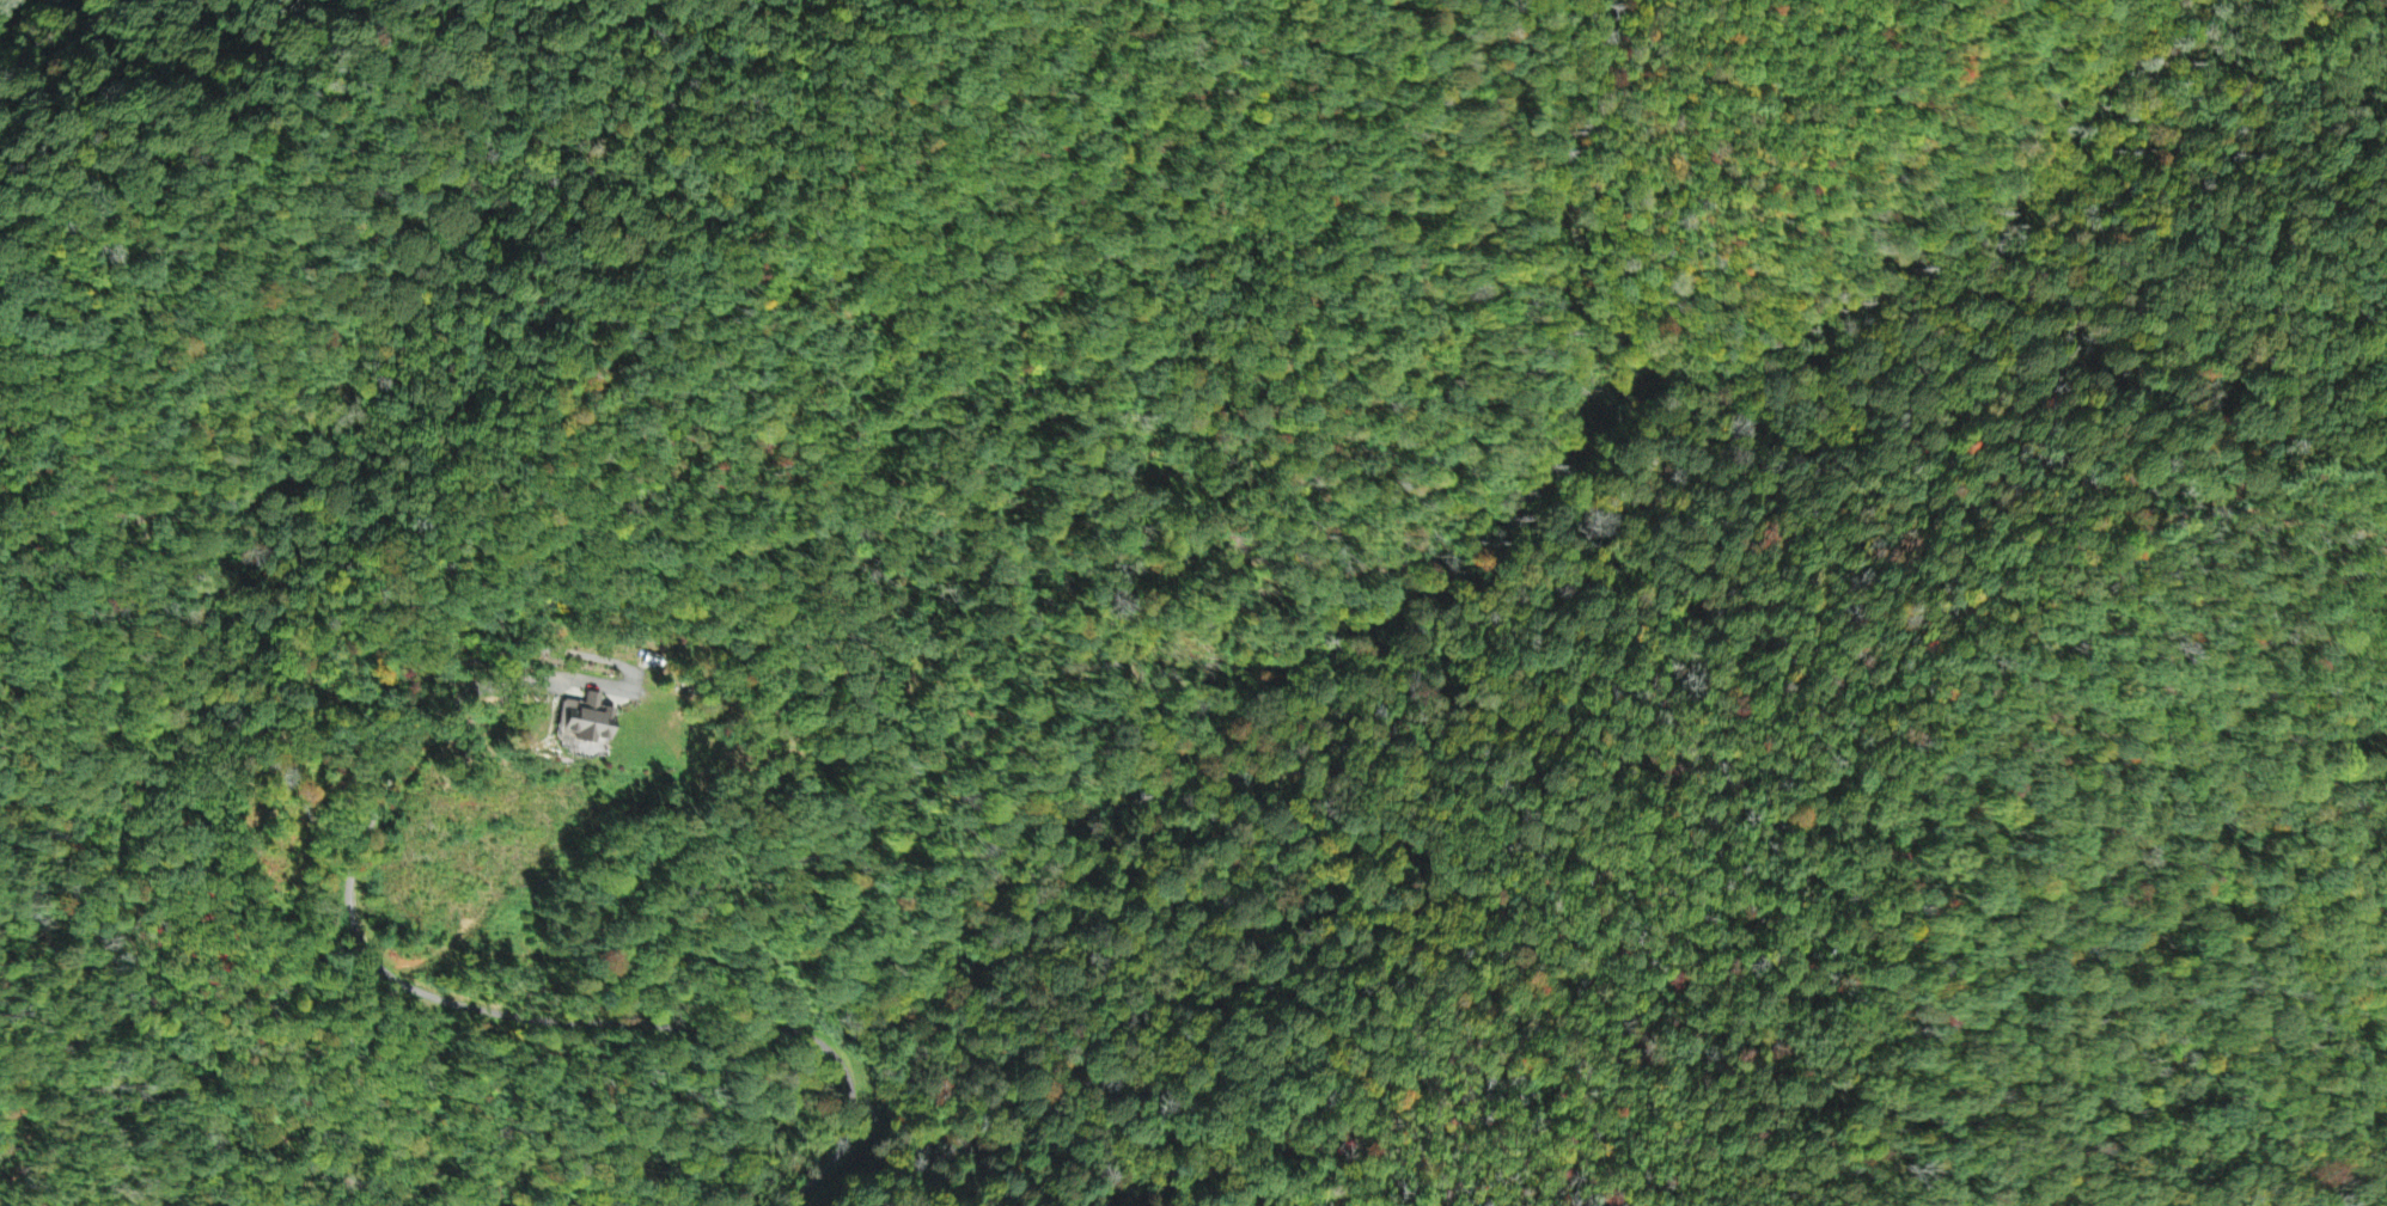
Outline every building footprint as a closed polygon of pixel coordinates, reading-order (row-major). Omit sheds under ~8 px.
[(645,655),(653,656),(655,648),(646,647),(645,655)] [(609,737),(593,734),(592,740),(573,736),(574,730),(555,726),(561,699),(566,696),(585,699),(587,687),(602,690),(599,702),(616,705),(609,737)]
